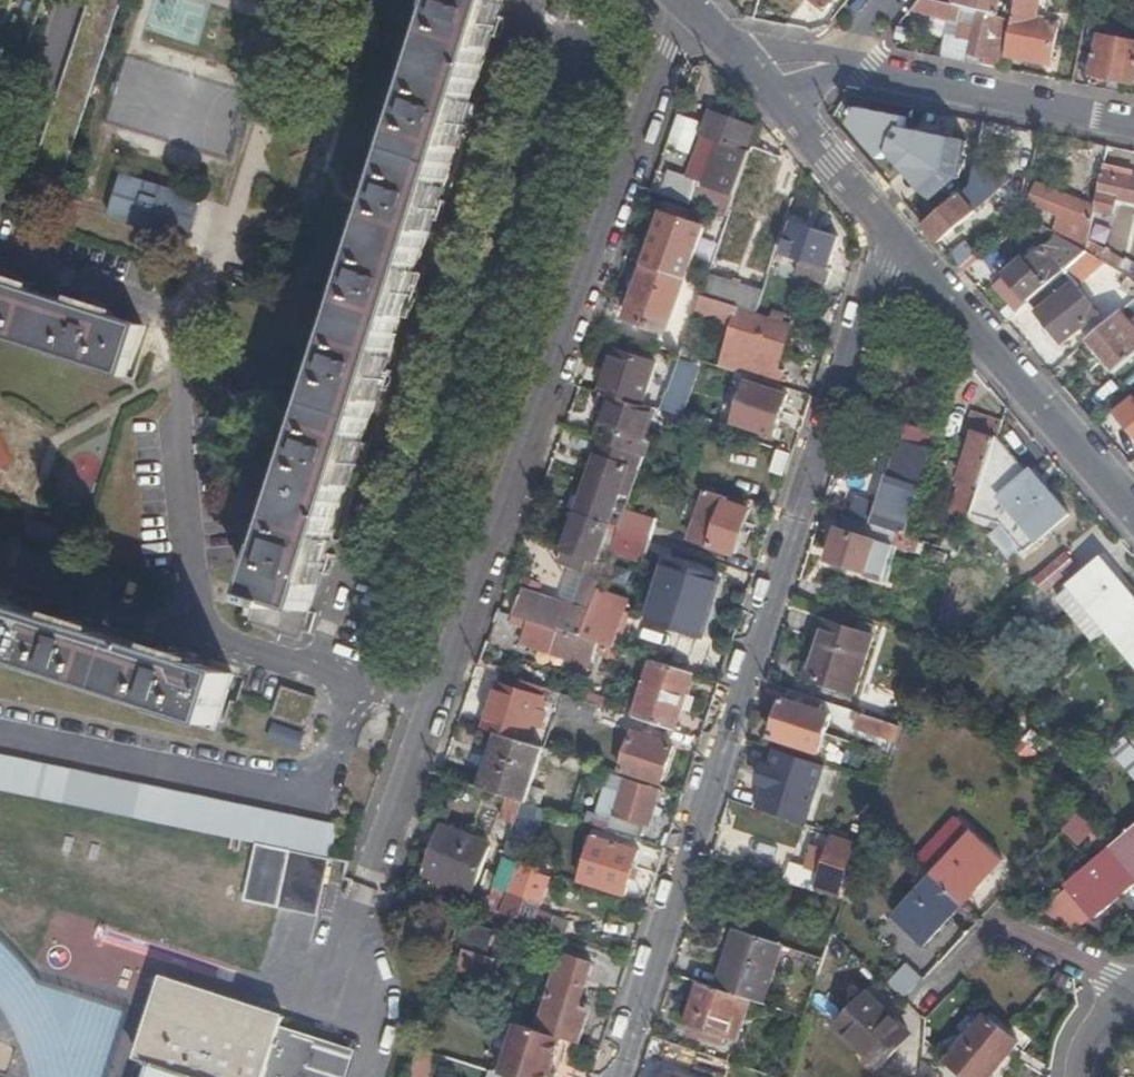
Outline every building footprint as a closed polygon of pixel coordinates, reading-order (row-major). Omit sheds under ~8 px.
[(26,173),(55,182),(116,0),(84,0),(26,173)] [(248,623),(299,640),(504,0),(447,0),(248,623)] [(802,29),(805,29),(822,7),(813,0),(804,0),(789,19),(802,29)] [(822,7),(826,11),(835,0),(813,0),(822,7)] [(936,0),(919,0),(912,9),(960,20),(964,7),(936,0)] [(998,0),(956,0),(955,3),(995,14),(998,0)] [(1013,19),(1006,52),(1052,61),(1058,24),(1035,19),(1038,0),(1017,0),(1013,19)] [(1007,17),(979,11),(978,15),(995,19),(1005,22),(1007,17)] [(972,39),(968,53),(984,56),(985,57),(986,52),(995,19),(978,15),(975,28),(972,39)] [(1013,19),(1007,17),(1005,22),(998,53),(1006,54),(1006,52),(1013,19)] [(1005,22),(995,19),(986,52),(997,55),(998,53),(1005,22)] [(962,36),(972,39),(975,28),(964,26),(962,36)] [(1120,38),(1121,32),(1099,28),(1090,74),(1133,82),(1133,41),(1120,38)] [(984,56),(982,64),(1003,69),(1006,54),(998,53),(997,55),(986,52),(985,57),(984,56)] [(968,53),(966,61),(982,64),(984,56),(968,53)] [(729,214),(750,152),(746,150),(753,128),(710,113),(702,135),(719,141),(724,142),(716,167),(709,186),(699,183),(691,204),(728,216),(729,214)] [(872,140),(859,151),(886,182),(892,178),(900,170),(892,162),(881,149),(872,140)] [(724,142),(719,141),(711,164),(716,167),(724,142)] [(768,278),(793,200),(770,190),(780,158),(751,147),(750,152),(729,214),(741,218),(744,212),(761,217),(744,269),(768,278)] [(1103,167),(1105,156),(1090,153),(1082,196),(1097,199),(1102,174),(1103,167)] [(937,189),(951,178),(935,160),(921,172),(937,189)] [(1102,174),(1133,180),(1133,173),(1103,167),(1102,174)] [(993,176),(974,169),(971,180),(970,186),(984,201),(993,176)] [(895,181),(890,186),(896,193),(910,181),(900,170),(892,178),(895,181)] [(896,193),(923,225),(963,192),(951,178),(937,189),(921,172),(921,171),(910,181),(896,193)] [(108,214),(188,242),(203,200),(123,172),(108,214)] [(669,174),(661,195),(684,202),(691,181),(669,174)] [(1102,174),(1097,199),(1094,211),(1094,212),(1112,216),(1115,198),(1133,202),(1133,180),(1102,174)] [(923,225),(938,242),(974,212),(972,210),(984,201),(970,186),(963,192),(923,225)] [(1089,241),(1094,212),(1094,211),(1037,186),(1029,202),(1059,216),(1055,226),(1079,237),(1076,246),(1086,252),(1089,241)] [(665,214),(646,266),(685,279),(703,228),(665,214)] [(821,284),(836,238),(791,224),(781,255),(783,256),(781,260),(787,262),(789,257),(806,263),(801,278),(821,284)] [(1109,253),(1089,241),(1086,252),(1087,253),(1101,261),(1103,262),(1109,253)] [(995,287),(1017,313),(1030,303),(1065,272),(1042,246),(995,287)] [(1069,269),(1083,257),(1075,248),(1060,259),(1069,269)] [(1101,261),(1087,253),(1083,257),(1069,269),(1068,269),(1078,281),(1101,261)] [(1109,253),(1103,262),(1129,278),(1133,281),(1133,268),(1109,253)] [(685,279),(646,266),(628,318),(666,333),(685,279)] [(1065,272),(1030,303),(1038,313),(1074,284),(1078,281),(1068,269),(1065,272)] [(757,314),(763,295),(707,276),(703,285),(700,295),(757,314)] [(1133,299),(1133,281),(1129,278),(1122,291),(1133,299)] [(0,281),(0,338),(125,377),(141,326),(0,281)] [(1074,284),(1038,313),(1048,326),(1045,330),(1049,336),(1053,332),(1064,345),(1100,315),(1074,284)] [(700,295),(694,310),(734,323),(727,344),(781,361),(791,327),(767,320),(768,317),(757,314),(700,295)] [(771,319),(783,322),(785,316),(773,312),(771,319)] [(1086,342),(1114,374),(1133,356),(1133,329),(1120,312),(1086,342)] [(690,328),(681,354),(693,358),(699,360),(708,334),(690,328)] [(725,343),(718,366),(773,384),(778,370),(781,361),(727,344),(725,343)] [(601,393),(603,393),(642,406),(655,363),(615,350),(601,393)] [(681,354),(679,353),(665,396),(659,410),(668,412),(671,405),(674,406),(681,388),(682,388),(693,358),(681,354)] [(773,384),(787,389),(792,374),(778,370),(773,384)] [(735,424),(772,436),(785,395),(749,383),(735,424)] [(593,438),(603,442),(644,456),(650,438),(643,436),(652,409),(642,406),(603,393),(598,407),(607,410),(603,425),(598,423),(593,438)] [(659,410),(665,396),(659,395),(654,409),(659,411),(659,410)] [(933,400),(913,395),(909,409),(929,415),(933,400)] [(1115,414),(1133,435),(1133,397),(1115,414)] [(643,436),(650,438),(659,412),(659,411),(654,409),(652,409),(643,436)] [(905,532),(937,434),(891,417),(889,422),(884,434),(899,439),(871,521),(897,529),(905,532)] [(980,483),(995,439),(974,433),(960,476),(980,483)] [(582,498),(577,512),(610,522),(621,489),(632,492),(640,469),(644,456),(603,442),(582,498)] [(1038,540),(1070,514),(1031,469),(1000,495),(1038,540)] [(951,515),(967,521),(977,490),(961,485),(951,515)] [(713,547),(734,554),(748,510),(729,504),(731,498),(707,491),(697,525),(717,531),(713,547)] [(573,495),(569,509),(577,512),(582,498),(573,495)] [(729,504),(748,510),(750,504),(731,498),(729,504)] [(627,504),(620,525),(652,536),(659,515),(627,504)] [(522,595),(514,616),(516,616),(580,637),(593,600),(591,599),(604,563),(597,560),(610,522),(577,512),(559,563),(583,571),(570,611),(522,595)] [(844,513),(840,527),(892,544),(897,529),(871,521),(844,513)] [(941,544),(958,549),(967,521),(951,515),(941,544)] [(618,530),(650,541),(652,536),(620,525),(618,530)] [(882,577),(892,544),(840,527),(829,560),(882,577)] [(644,560),(650,541),(618,530),(611,550),(644,560)] [(898,545),(892,544),(882,577),(888,579),(898,545)] [(1044,591),(1075,566),(1064,552),(1034,579),(1044,591)] [(1133,606),(1133,596),(1102,559),(1071,584),(1073,586),(1107,628),(1133,606)] [(721,578),(668,562),(649,620),(697,635),(707,600),(714,602),(721,578)] [(1073,586),(1058,599),(1093,640),(1107,628),(1073,586)] [(600,643),(612,647),(625,612),(593,600),(580,637),(600,643)] [(0,601),(0,658),(214,725),(231,674),(0,601)] [(1107,628),(1133,660),(1133,606),(1107,628)] [(580,637),(516,616),(513,624),(531,630),(527,644),(575,659),(573,664),(590,670),(593,663),(594,663),(600,643),(580,637)] [(853,691),(871,633),(821,616),(803,674),(853,691)] [(636,717),(678,731),(695,675),(654,661),(636,717)] [(502,674),(499,684),(538,697),(545,699),(549,689),(502,674)] [(485,729),(498,733),(524,742),(538,697),(499,684),(498,687),(494,686),(490,698),(495,699),(485,729)] [(316,700),(282,689),(273,717),(307,728),(316,700)] [(559,692),(549,689),(545,699),(542,709),(553,713),(559,692)] [(611,720),(614,710),(573,697),(570,707),(611,720)] [(782,699),(776,716),(824,731),(830,714),(818,710),(803,705),(782,699)] [(820,704),(805,699),(803,705),(818,710),(820,704)] [(896,739),(900,724),(860,711),(855,727),(882,735),(896,739)] [(824,731),(776,716),(770,735),(792,742),(791,747),(804,751),(806,746),(817,750),(824,731)] [(498,733),(480,788),(522,801),(539,747),(524,742),(498,733)] [(634,734),(621,773),(660,786),(672,746),(634,734)] [(891,753),(896,739),(882,735),(877,748),(891,753)] [(1124,735),(1109,748),(1133,777),(1133,747),(1124,735)] [(1037,752),(1022,740),(1014,750),(1029,762),(1037,752)] [(539,747),(522,801),(524,802),(542,748),(539,747)] [(815,761),(770,747),(762,772),(759,780),(753,798),(786,809),(800,764),(814,768),(815,761)] [(584,761),(552,751),(547,766),(579,775),(584,761)] [(281,848),(291,850),(328,858),(335,824),(0,755),(0,790),(281,848)] [(759,780),(762,772),(756,771),(753,778),(759,780)] [(625,781),(610,829),(642,839),(658,791),(625,781)] [(1060,830),(1076,848),(1097,829),(1081,811),(1060,830)] [(1133,874),(1133,826),(1110,847),(1133,874)] [(494,848),(442,829),(425,874),(477,893),(494,848)] [(933,874),(963,901),(1002,859),(972,831),(933,874)] [(581,881),(625,895),(639,851),(595,837),(581,881)] [(840,891),(855,844),(833,838),(829,851),(822,871),(818,884),(840,891)] [(829,851),(817,847),(811,867),(822,871),(829,851)] [(1133,881),(1133,874),(1110,847),(1067,883),(1093,915),(1133,881)] [(281,848),(277,864),(288,866),(291,850),(281,848)] [(718,859),(721,851),(711,848),(709,856),(718,859)] [(291,850),(288,866),(326,874),(329,858),(328,858),(291,850)] [(488,897),(487,901),(484,908),(550,929),(554,918),(555,915),(525,905),(527,896),(516,892),(523,868),(505,861),(492,897),(488,897)] [(288,866),(288,867),(279,907),(317,915),(326,874),(288,866)] [(924,943),(963,901),(933,874),(894,916),(924,943)] [(459,892),(456,901),(466,903),(484,908),(487,901),(459,892)] [(457,932),(484,940),(488,926),(461,918),(457,932)] [(554,918),(550,929),(569,935),(572,925),(554,918)] [(781,944),(735,929),(716,987),(750,997),(763,1001),(781,944)] [(457,932),(453,945),(463,948),(457,969),(488,979),(494,958),(480,953),(484,940),(457,932)] [(569,1040),(577,1043),(589,1006),(580,1004),(593,964),(564,954),(539,1031),(563,1039),(569,1040)] [(821,965),(823,957),(816,955),(815,963),(821,965)] [(889,982),(909,999),(927,978),(906,961),(889,982)] [(346,1049),(279,1027),(283,1013),(162,974),(134,1057),(153,1063),(149,1076),(337,1076),(346,1049)] [(716,987),(699,980),(685,1022),(689,1023),(733,1037),(737,1038),(750,997),(716,987)] [(880,1063),(909,1034),(867,994),(838,1023),(880,1063)] [(986,1016),(948,1059),(970,1076),(987,1076),(1017,1041),(986,1016)] [(512,1076),(557,1076),(558,1073),(553,1072),(563,1039),(539,1031),(517,1023),(501,1074),(511,1076),(512,1076)] [(689,1023),(686,1031),(730,1045),(733,1037),(689,1023)] [(558,1073),(569,1040),(563,1039),(553,1072),(558,1073)] [(409,1076),(429,1076),(436,1053),(419,1047),(409,1076)]
